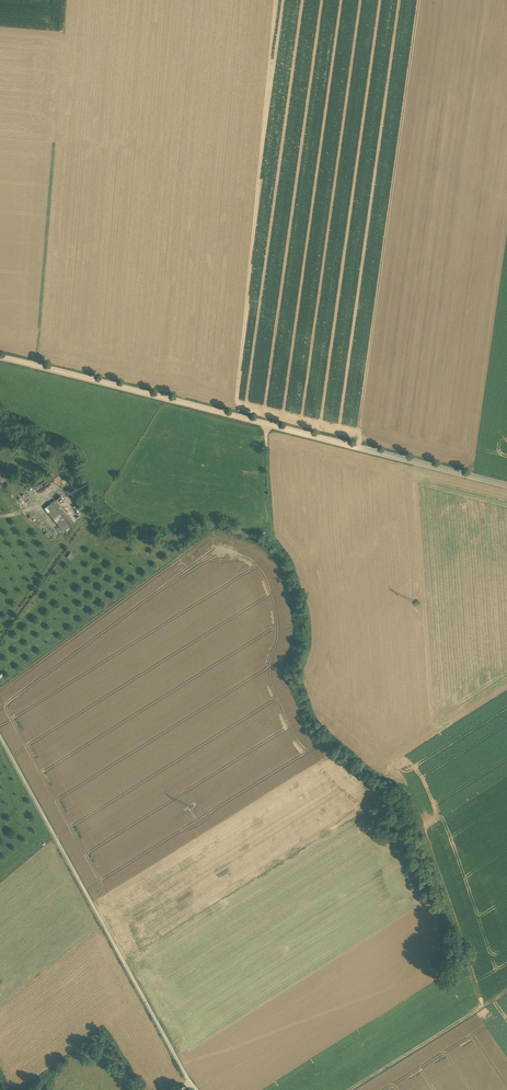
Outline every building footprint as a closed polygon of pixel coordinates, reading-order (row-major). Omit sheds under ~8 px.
[(74,523),(55,500),(51,504),(70,527),(74,523)] [(65,557),(71,561),(74,556),(69,552),(65,557)]
